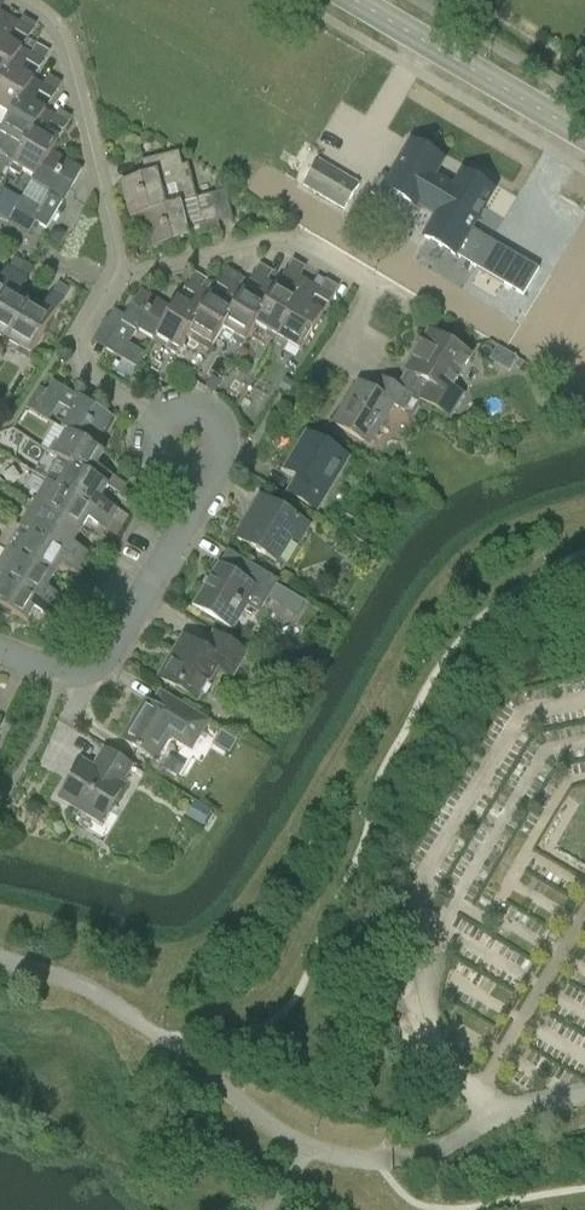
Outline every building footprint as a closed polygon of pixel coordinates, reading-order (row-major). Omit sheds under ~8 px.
[(10,16),(0,11),(0,32),(10,16)] [(0,32),(0,83),(22,47),(10,40),(20,23),(10,16),(0,32)] [(12,115),(34,79),(21,72),(32,53),(22,47),(0,83),(0,108),(11,114),(12,115)] [(6,160),(13,164),(46,111),(33,103),(44,85),(34,79),(12,115),(11,114),(0,133),(0,152),(1,152),(6,160)] [(35,176),(36,176),(51,149),(53,149),(58,141),(45,133),(55,116),(46,111),(13,164),(11,168),(21,174),(24,169),(35,176)] [(438,216),(438,215),(439,215),(457,186),(456,185),(434,172),(442,160),(413,142),(391,179),(382,174),(372,192),(385,200),(392,189),(438,216)] [(49,194),(42,207),(23,196),(16,208),(47,227),(83,167),(53,149),(51,149),(36,176),(35,176),(30,183),(49,194)] [(360,185),(319,160),(304,187),(345,211),(360,185)] [(145,213),(144,211),(196,198),(196,197),(187,163),(121,180),(131,216),(145,213)] [(438,215),(438,216),(460,230),(449,248),(475,264),(490,239),(470,227),(492,190),(464,173),(456,185),(457,186),(439,215),(438,215)] [(220,230),(218,222),(233,218),(225,189),(196,197),(196,198),(144,211),(145,213),(154,247),(220,230)] [(0,199),(0,212),(10,218),(16,208),(0,199)] [(59,216),(72,221),(79,204),(66,199),(59,216)] [(51,238),(61,243),(67,234),(60,230),(55,231),(51,238)] [(518,254),(503,281),(522,292),(537,264),(518,254)] [(16,256),(10,266),(18,271),(25,261),(16,256)] [(27,277),(33,266),(25,261),(18,271),(27,277)] [(18,271),(10,266),(8,265),(0,278),(0,302),(18,271)] [(8,339),(30,302),(17,295),(28,277),(27,277),(18,271),(0,302),(0,334),(8,339)] [(276,340),(311,281),(301,275),(290,293),(278,286),(256,322),(268,329),(265,334),(276,340)] [(256,322),(278,286),(267,279),(257,297),(245,290),(222,327),(223,328),(234,334),(231,338),(243,345),(256,322)] [(301,350),(323,313),(310,305),(321,287),(311,281),(276,340),(285,346),(288,342),(301,350)] [(30,302),(8,339),(19,346),(17,350),(28,357),(63,299),(69,289),(59,283),(42,309),(30,302)] [(190,331),(191,331),(203,338),(200,343),(210,349),(223,328),(222,327),(245,290),(234,284),(224,302),(212,294),(190,331)] [(157,334),(158,335),(169,341),(166,346),(178,353),(191,331),(190,331),(212,294),(202,288),(191,305),(180,298),(174,308),(157,334)] [(129,345),(137,332),(154,342),(158,335),(157,334),(174,308),(142,289),(107,348),(124,359),(117,370),(132,379),(146,355),(129,345)] [(470,356),(429,331),(406,368),(429,382),(419,398),(452,419),(466,396),(451,386),(470,356)] [(386,377),(377,391),(360,380),(335,422),(370,443),(394,404),(405,410),(414,395),(386,377)] [(285,378),(280,388),(289,393),(294,383),(285,378)] [(54,415),(58,418),(64,408),(73,413),(63,429),(68,432),(68,431),(95,447),(95,446),(113,416),(54,380),(48,391),(41,387),(28,408),(50,421),(54,415)] [(71,464),(72,463),(108,485),(114,475),(97,465),(105,452),(95,446),(95,447),(68,431),(68,432),(61,443),(56,440),(49,451),(71,464)] [(348,458),(308,432),(286,467),(303,478),(301,482),(299,481),(291,493),(316,509),(348,458)] [(56,479),(61,482),(58,486),(112,518),(117,509),(118,508),(101,498),(108,485),(72,463),(71,464),(64,476),(59,473),(56,479)] [(114,475),(108,485),(121,493),(127,483),(114,475)] [(58,486),(53,483),(49,481),(35,503),(81,531),(88,518),(106,528),(112,518),(58,486)] [(236,536),(277,561),(291,539),(297,543),(309,524),(262,495),(236,536)] [(74,543),(81,531),(35,503),(22,526),(85,563),(91,553),(74,543)] [(112,518),(125,526),(131,516),(118,508),(117,509),(112,518)] [(119,536),(125,526),(112,518),(106,528),(119,536)] [(9,548),(55,575),(62,563),(79,573),(85,563),(22,526),(9,548)] [(9,548),(0,563),(0,573),(59,608),(64,598),(47,588),(55,575),(9,548)] [(228,551),(195,605),(233,628),(253,594),(266,602),(278,581),(228,551)] [(12,612),(27,621),(35,607),(53,618),(59,608),(0,573),(0,609),(10,615),(12,612)] [(305,602),(293,595),(292,596),(287,605),(284,609),(297,616),(305,602)] [(214,632),(204,648),(185,636),(160,677),(197,699),(216,669),(234,680),(250,654),(214,632)] [(174,700),(166,713),(146,701),(123,739),(156,759),(170,735),(192,748),(208,720),(174,700)] [(104,747),(93,766),(84,761),(62,797),(103,822),(125,785),(124,785),(136,766),(104,747)] [(210,811),(196,803),(189,815),(204,824),(210,811)]
